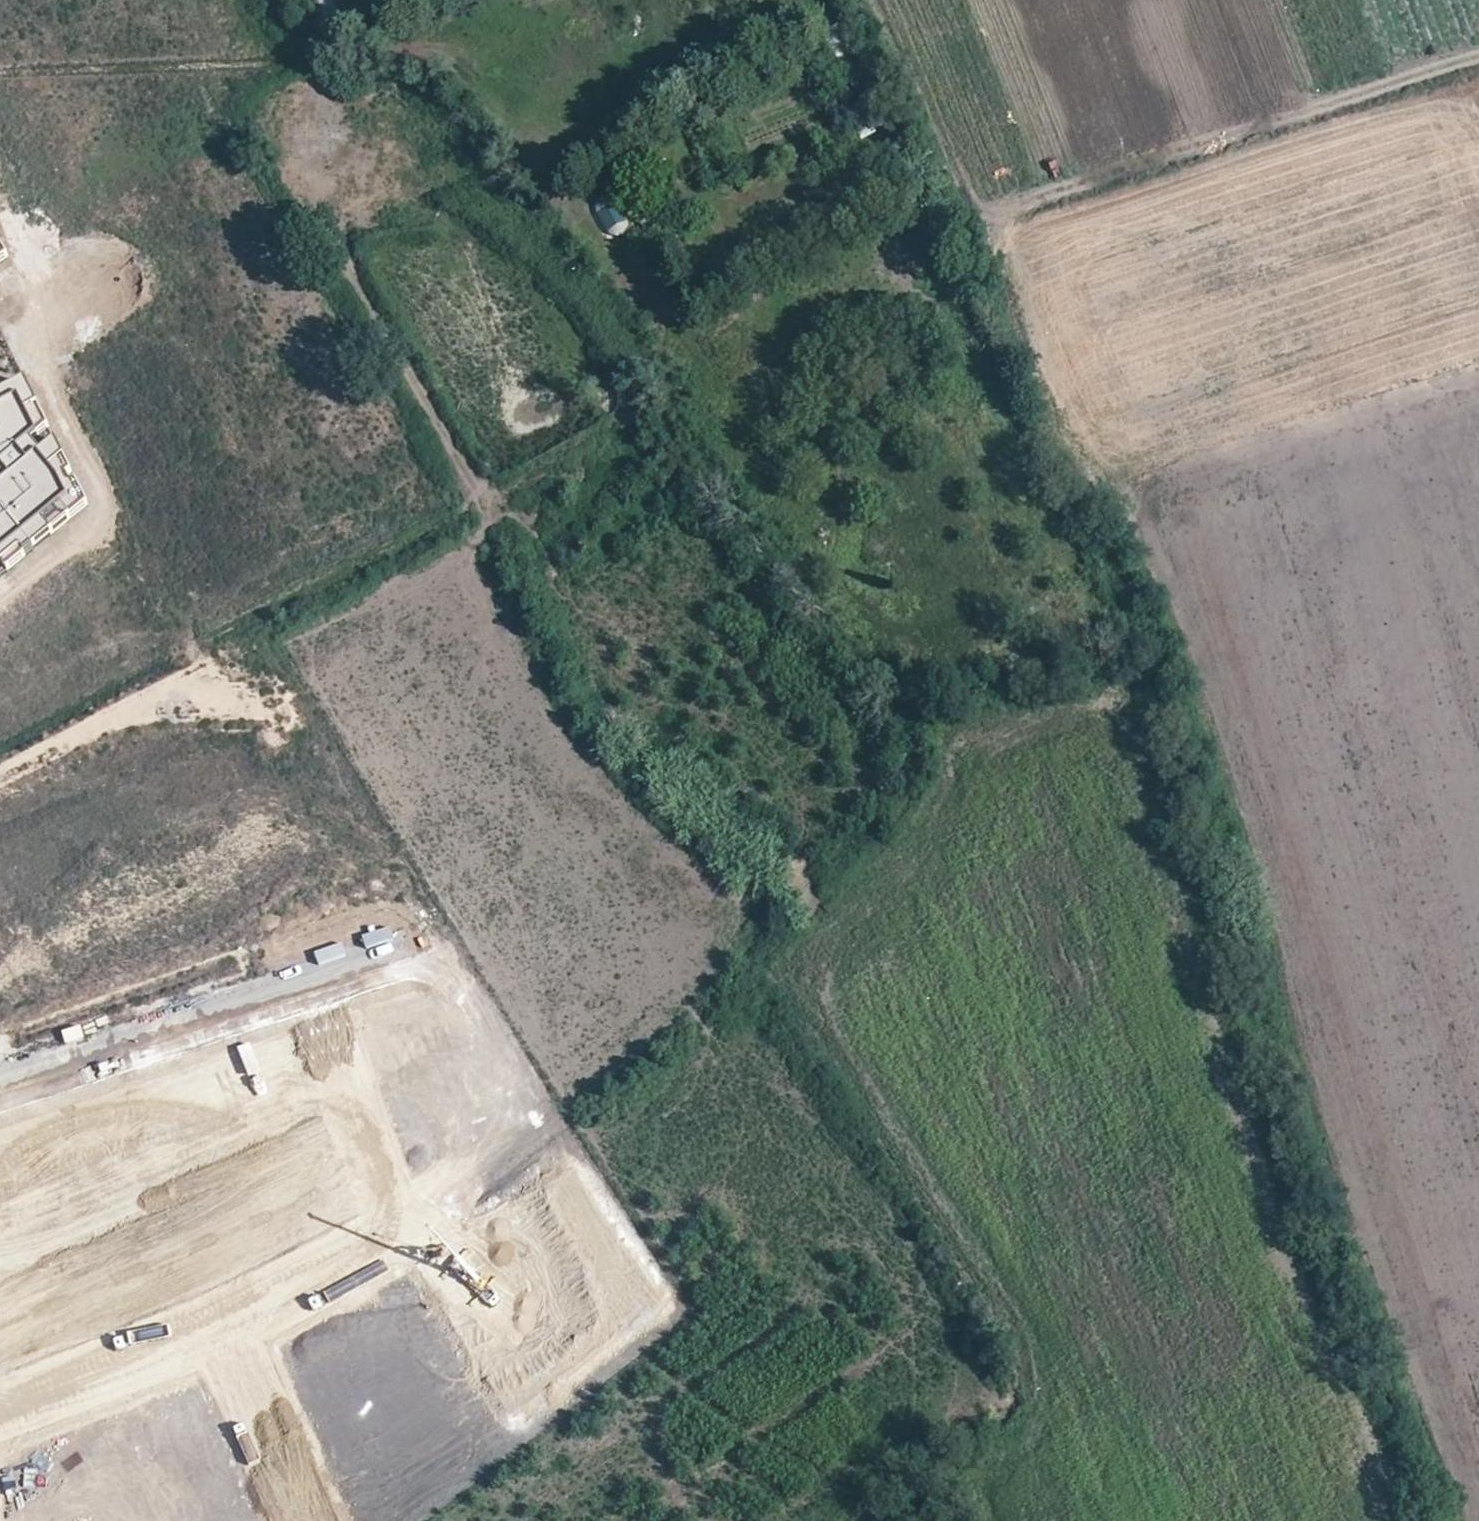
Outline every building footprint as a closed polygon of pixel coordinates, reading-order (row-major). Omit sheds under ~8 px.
[(836,57),(873,131),(889,123),(852,49),(836,57)] [(594,212),(605,232),(626,221),(615,200),(594,212)] [(25,381),(0,394),(0,576),(87,505),(25,381)]
